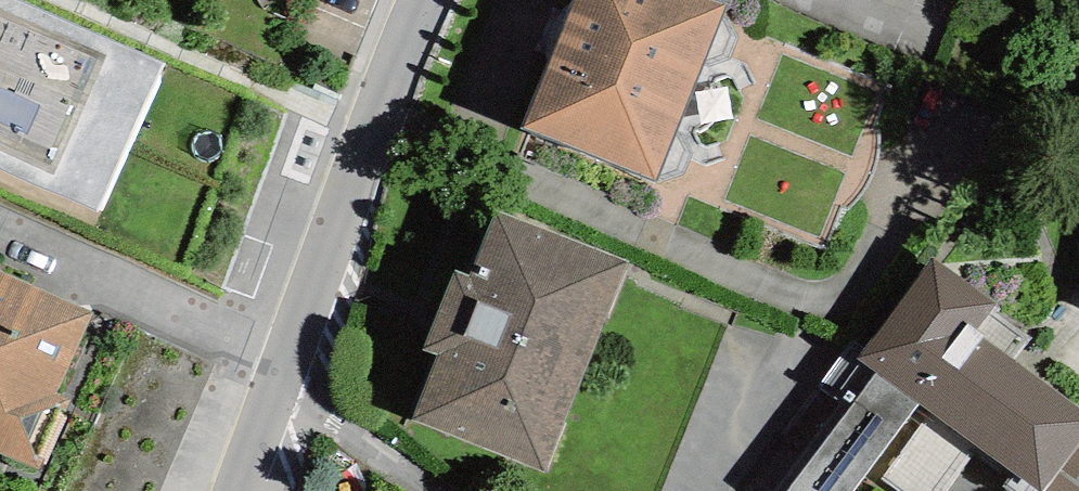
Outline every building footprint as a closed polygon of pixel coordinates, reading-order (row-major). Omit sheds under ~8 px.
[(98,213),(163,64),(17,0),(0,0),(0,170),(98,213)] [(523,114),(657,165),(721,0),(567,0),(523,114)] [(625,260),(493,211),(468,276),(453,270),(422,350),(434,354),(410,419),(545,470),(625,260)] [(919,403),(1014,473),(1038,490),(1043,490),(1060,470),(1078,443),(1078,407),(1015,359),(1029,339),(991,311),(996,304),(933,257),(864,349),(853,340),(819,386),(840,402),(774,490),(853,490),(919,403)] [(39,471),(71,399),(57,393),(93,313),(0,271),(0,454),(39,471)] [(1060,470),(1076,481),(1078,476),(1078,443),(1060,470)] [(1060,470),(1043,490),(1078,490),(1078,484),(1076,481),(1060,470)] [(1014,473),(1003,488),(1008,490),(1038,490),(1014,473)]
